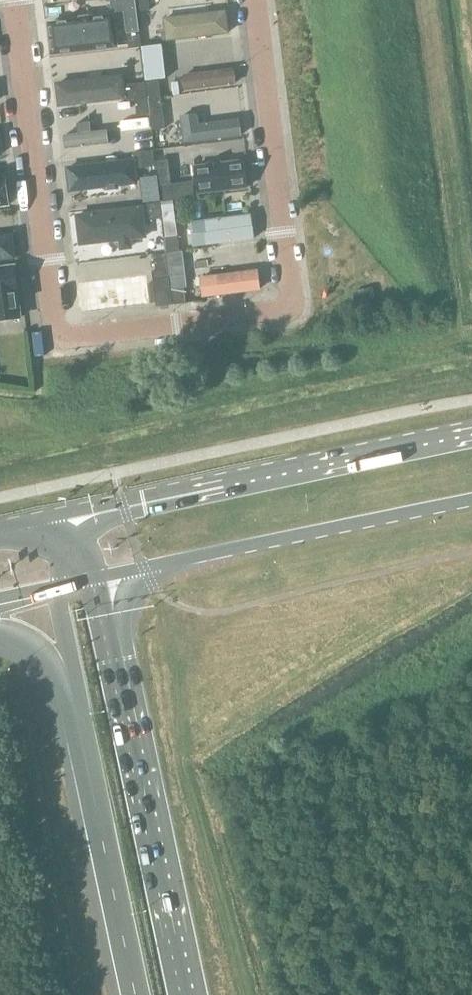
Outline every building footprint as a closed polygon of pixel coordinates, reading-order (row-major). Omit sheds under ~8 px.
[(111,13),(123,12),(128,48),(140,47),(135,0),(110,0),(111,13)] [(137,11),(150,10),(148,0),(136,0),(137,11)] [(227,6),(165,16),(169,40),(230,30),(227,6)] [(111,22),(52,23),(53,48),(111,47),(111,22)] [(166,78),(162,45),(141,47),(145,81),(166,78)] [(233,65),(183,72),(186,89),(236,82),(233,65)] [(148,98),(160,97),(158,80),(146,82),(148,98)] [(134,100),(146,98),(144,82),(125,85),(127,101),(134,100)] [(160,97),(148,98),(150,114),(149,114),(151,130),(165,128),(161,97),(160,97)] [(146,98),(134,100),(136,116),(148,114),(146,98)] [(181,114),(186,143),(241,133),(238,115),(201,121),(199,110),(181,114)] [(66,144),(109,140),(108,127),(93,128),(92,120),(77,121),(78,131),(65,132),(66,144)] [(155,166),(153,150),(141,151),(133,152),(135,169),(155,166)] [(245,159),(199,161),(201,190),(246,188),(245,159)] [(159,186),(161,201),(161,202),(173,200),(194,198),(194,197),(192,181),(171,184),(168,160),(156,161),(159,186)] [(143,202),(159,200),(157,176),(141,178),(143,202)] [(149,220),(161,218),(159,202),(147,204),(149,220)] [(173,203),(161,205),(165,237),(177,235),(173,203)] [(253,213),(191,221),(195,246),(256,238),(253,213)] [(0,232),(0,259),(16,257),(14,230),(0,232)] [(167,253),(179,251),(177,235),(165,237),(167,253)] [(179,251),(167,253),(169,265),(181,264),(179,251)] [(166,254),(165,253),(153,255),(155,271),(152,271),(153,280),(153,283),(147,283),(150,303),(155,303),(156,307),(163,306),(172,305),(169,278),(166,254)] [(18,265),(0,266),(0,319),(20,318),(18,265)] [(201,273),(203,294),(261,289),(259,268),(201,273)] [(186,303),(184,287),(172,288),(174,304),(177,304),(186,303)]
